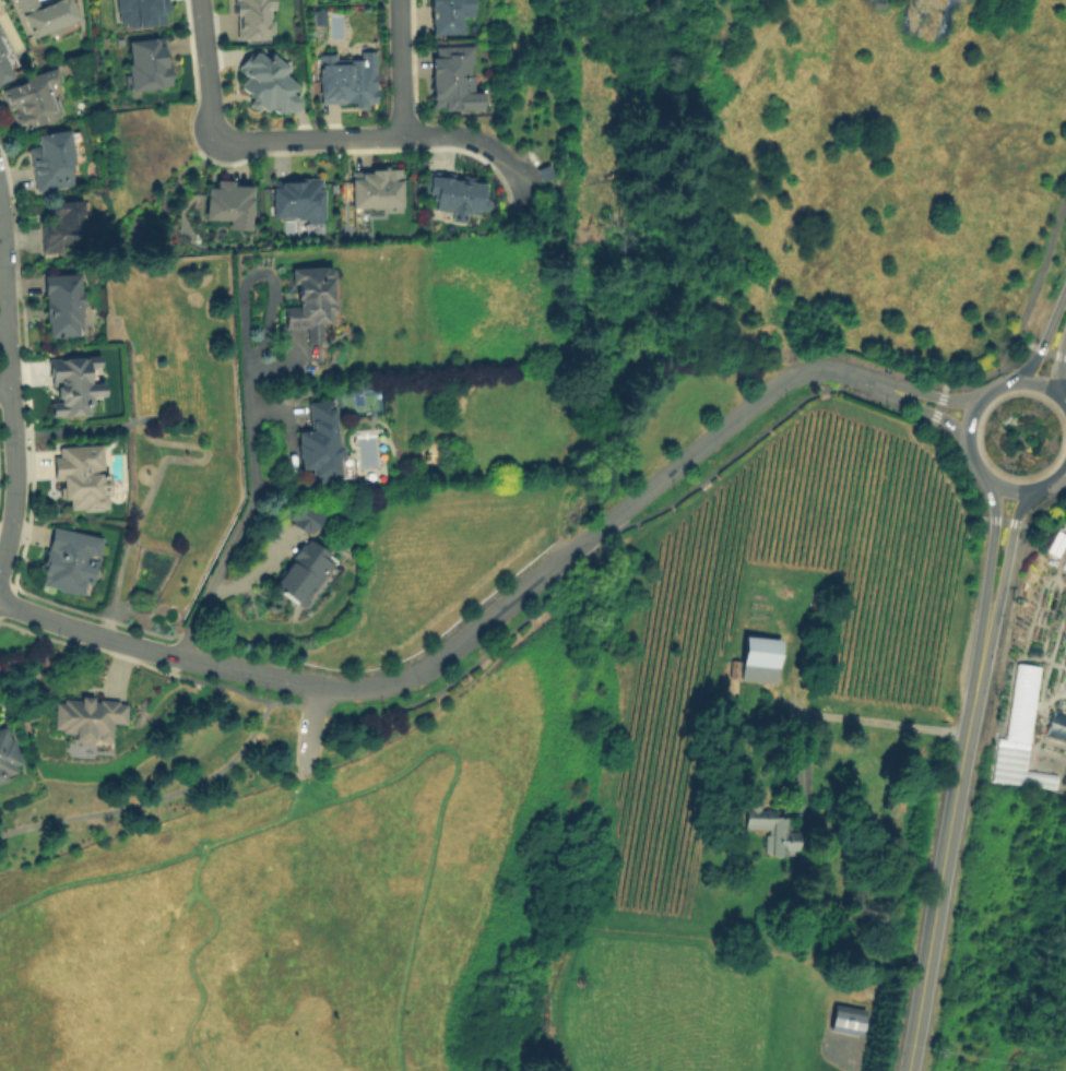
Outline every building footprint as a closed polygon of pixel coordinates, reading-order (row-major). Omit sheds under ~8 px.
[(40,7),(56,0),(71,0),(80,19),(60,27),(62,33),(52,37),(50,33),(34,39),(16,0),(38,0),(40,7)] [(120,26),(117,0),(164,0),(164,2),(168,1),(169,13),(165,14),(166,25),(156,26),(156,27),(129,31),(129,25),(120,26)] [(238,4),(238,0),(274,0),(274,8),(271,8),(271,13),(268,13),(268,23),(272,23),(273,33),(270,33),(270,37),(260,37),(260,33),(258,33),(258,12),(237,13),(237,4),(238,4)] [(440,34),(438,0),(480,0),(481,12),(467,13),(467,33),(440,34)] [(130,40),(166,37),(170,87),(135,91),(130,40)] [(14,79),(0,86),(0,40),(7,51),(2,53),(14,79)] [(478,46),(478,62),(476,62),(477,93),(488,92),(488,107),(439,108),(438,59),(442,58),(441,47),(478,46)] [(291,112),(299,102),(288,93),(294,85),(282,75),(286,69),(268,53),(263,59),(251,49),(235,69),(244,77),(237,86),(252,99),(248,102),(262,114),(267,108),(277,116),(285,107),(291,112)] [(378,52),(379,103),(371,103),(371,110),(359,111),(358,103),(324,104),(323,57),(365,56),(365,52),(378,52)] [(20,132),(13,114),(16,111),(15,108),(9,110),(2,91),(25,83),(24,80),(44,73),(54,100),(56,99),(61,116),(59,117),(60,119),(20,132)] [(37,135),(69,130),(74,164),(70,165),(73,187),(36,192),(29,150),(39,147),(37,135)] [(538,171),(548,166),(556,182),(546,187),(538,171)] [(352,172),(403,169),(405,209),(354,212),(352,172)] [(430,175),(485,183),(482,202),(489,203),(487,219),(435,212),(438,197),(427,195),(430,175)] [(253,187),(251,230),(230,229),(232,221),(208,219),(210,189),(217,189),(218,181),(235,181),(235,186),(253,187)] [(323,181),(323,191),(325,191),(327,218),(324,218),(324,225),(309,225),(309,219),(299,219),(299,216),(274,216),(273,183),(323,181)] [(44,254),(42,227),(57,226),(56,221),(51,221),(51,213),(54,213),(54,203),(82,202),(83,222),(88,222),(88,223),(95,223),(96,238),(84,238),(85,243),(66,245),(67,253),(44,254)] [(293,273),(333,272),(335,323),(332,323),(332,329),(323,329),(323,346),(310,346),(310,332),(287,332),(287,311),(299,311),(299,288),(294,288),(293,273)] [(45,281),(81,279),(84,338),(48,340),(45,281)] [(93,367),(94,384),(108,383),(109,395),(95,396),(95,404),(91,405),(92,414),(52,417),(51,404),(63,404),(62,398),(61,398),(60,385),(55,386),(54,376),(51,376),(50,360),(103,357),(104,366),(93,367)] [(332,402),(336,447),(341,447),(342,459),(337,460),(339,474),(325,475),(327,483),(312,485),(311,469),(303,471),(300,457),(298,459),(297,445),(299,445),(298,432),(310,431),(307,404),(332,402)] [(61,452),(103,451),(104,478),(109,478),(110,503),(105,503),(106,514),(71,515),(71,507),(64,507),(64,487),(56,487),(55,462),(62,462),(61,452)] [(291,520),(304,502),(324,517),(311,535),(291,520)] [(56,532),(103,544),(91,602),(44,588),(56,532)] [(309,540),(329,555),(324,561),(328,564),(296,606),(273,587),(294,560),(292,558),(303,545),(305,546),(309,540)] [(739,680),(745,636),(782,641),(777,685),(739,680)] [(739,679),(730,679),(731,661),(742,662),(739,679)] [(1004,741),(996,740),(995,746),(1028,749),(1037,667),(1012,664),(1004,741)] [(127,705),(126,726),(112,724),(110,743),(98,742),(98,737),(94,737),(93,742),(92,742),(91,746),(76,743),(76,742),(74,741),(74,736),(61,734),(61,730),(54,730),(56,703),(63,704),(64,699),(80,701),(81,698),(94,699),(93,702),(98,702),(98,700),(119,702),(119,704),(127,705)] [(1065,742),(1065,717),(1050,712),(1043,735),(1065,742)] [(16,782),(0,787),(0,735),(7,733),(21,773),(14,775),(16,782)] [(744,830),(745,811),(749,811),(749,800),(761,801),(761,811),(784,812),(784,817),(787,817),(787,822),(792,822),(792,833),(798,833),(798,855),(786,855),(786,856),(766,856),(766,835),(769,835),(769,830),(744,830)] [(857,1036),(826,1030),(830,1007),(862,1013),(857,1036)]
